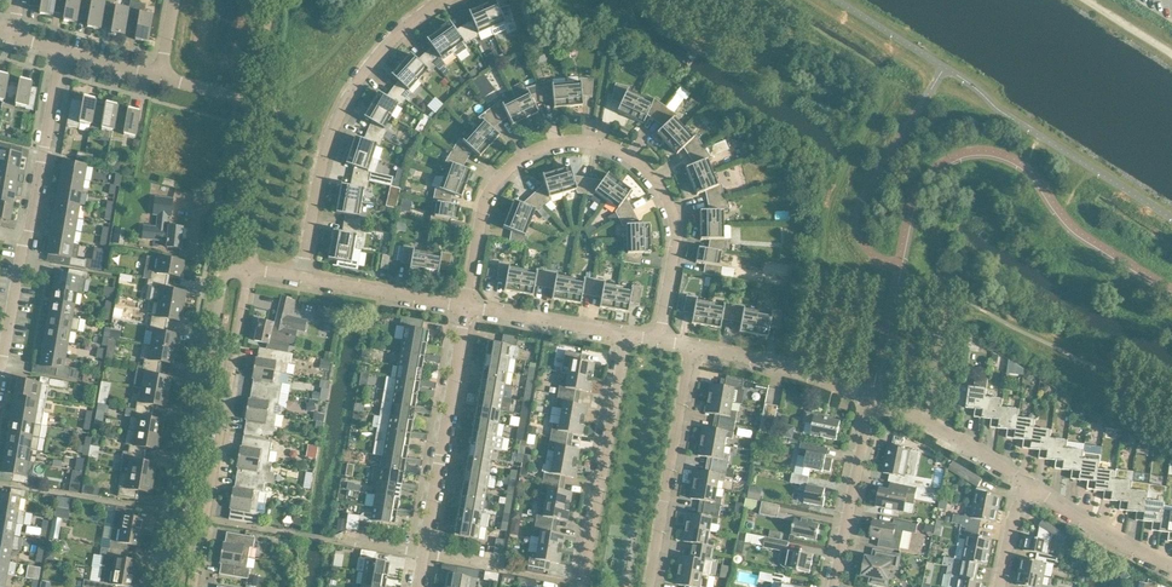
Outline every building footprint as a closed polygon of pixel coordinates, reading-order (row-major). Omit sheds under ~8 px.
[(29,6),(30,6),(41,8),(40,14),(53,16),(55,0),(30,0),(29,6)] [(53,16),(54,12),(54,13),(64,14),(63,20),(76,23),(80,0),(55,0),(53,16)] [(77,19),(78,19),(88,21),(87,27),(100,29),(105,3),(88,0),(80,0),(76,23),(77,23),(77,19)] [(495,1),(482,6),(491,28),(494,35),(505,30),(507,34),(517,30),(510,7),(509,6),(509,9),(502,11),(500,9),(499,10),(495,1)] [(129,9),(125,32),(126,32),(136,34),(135,40),(148,42),(149,40),(153,16),(145,15),(143,14),(144,8),(142,4),(130,2),(129,9)] [(105,3),(100,29),(101,29),(101,26),(102,26),(112,27),(111,33),(124,36),(129,9),(105,5),(105,3)] [(471,24),(465,28),(472,41),(479,37),(481,40),(494,35),(491,28),(482,6),(468,12),(472,21),(471,22),(471,24)] [(450,23),(438,31),(453,53),(456,57),(468,48),(465,45),(472,41),(465,28),(458,31),(456,30),(455,31),(450,23)] [(438,31),(426,40),(432,48),(431,48),(431,51),(426,56),(436,67),(439,71),(443,67),(445,65),(442,61),(453,53),(438,31)] [(541,50),(530,56),(535,66),(546,60),(541,50)] [(410,54),(400,65),(418,81),(427,71),(430,73),(436,67),(426,56),(421,61),(418,60),(417,61),(410,54)] [(497,54),(485,60),(489,66),(500,60),(498,56),(497,54)] [(400,65),(391,76),(398,82),(397,83),(398,85),(394,91),(406,100),(411,93),(409,91),(418,81),(400,65)] [(475,69),(469,73),(472,78),(479,74),(475,69)] [(484,75),(472,83),(480,95),(491,87),(484,75)] [(593,80),(580,78),(579,78),(580,82),(565,84),(567,107),(570,107),(583,106),(582,96),(583,96),(584,93),(591,94),(591,97),(592,97),(593,80)] [(7,81),(4,98),(16,100),(15,106),(26,108),(26,109),(33,111),(36,95),(37,89),(30,87),(31,82),(30,82),(21,80),(20,80),(20,81),(19,84),(7,81)] [(552,81),(538,85),(542,99),(550,96),(552,99),(553,99),(554,108),(567,107),(565,84),(552,85),(552,81)] [(617,112),(630,118),(640,97),(627,91),(629,87),(626,86),(615,83),(611,101),(612,101),(613,98),(620,100),(620,103),(621,103),(617,112)] [(527,92),(513,99),(524,120),(538,113),(534,104),(535,104),(535,101),(542,99),(538,85),(525,89),(527,92)] [(378,93),(371,105),(391,117),(398,105),(401,107),(406,100),(394,91),(389,97),(387,97),(386,98),(378,93)] [(71,99),(66,126),(79,128),(80,124),(90,126),(91,122),(94,105),(95,99),(94,99),(85,97),(84,97),(84,98),(83,101),(71,99)] [(650,114),(657,118),(665,106),(654,98),(652,102),(640,97),(630,118),(643,124),(647,115),(648,116),(650,114)] [(500,101),(489,109),(498,121),(505,116),(507,118),(508,117),(512,126),(524,120),(513,99),(502,104),(500,101)] [(94,105),(91,122),(102,124),(101,130),(100,137),(111,139),(111,138),(116,111),(117,105),(116,105),(107,103),(106,103),(106,104),(105,107),(94,105)] [(371,105),(363,118),(372,123),(371,124),(373,126),(370,132),(383,138),(387,130),(384,129),(391,117),(371,105)] [(677,115),(665,106),(657,118),(664,124),(663,126),(663,127),(657,134),(666,144),(684,128),(674,118),(677,115)] [(116,111),(111,138),(124,140),(125,136),(134,138),(139,111),(138,111),(129,110),(128,109),(128,110),(128,113),(116,111)] [(481,120),(471,132),(489,147),(499,136),(492,129),(493,129),(491,126),(498,121),(489,109),(478,118),(481,120)] [(708,111),(703,115),(710,122),(714,118),(715,117),(709,110),(708,111)] [(693,138),(684,128),(666,144),(677,155),(683,148),(684,149),(687,148),(691,155),(704,147),(696,135),(693,138)] [(355,137),(350,151),(372,158),(377,145),(380,146),(383,138),(370,132),(367,139),(364,139),(364,140),(355,137)] [(460,138),(452,150),(465,158),(469,151),(472,152),(472,151),(479,157),(489,147),(471,132),(463,141),(460,138)] [(709,147),(711,156),(730,151),(728,142),(709,147)] [(18,169),(21,155),(10,153),(11,146),(0,144),(0,165),(18,169)] [(685,168),(691,183),(713,174),(707,160),(711,159),(704,147),(691,155),(696,162),(694,164),(694,165),(685,168)] [(449,164),(443,178),(465,186),(471,171),(462,168),(462,167),(460,165),(465,158),(452,150),(451,152),(445,162),(449,164)] [(350,151),(345,165),(355,168),(354,169),(356,171),(355,178),(369,181),(391,186),(393,177),(375,173),(379,160),(372,158),(350,151)] [(64,162),(61,176),(83,180),(86,166),(64,162)] [(0,165),(0,179),(16,182),(18,169),(0,165)] [(585,195),(587,180),(576,178),(574,176),(573,176),(570,167),(556,171),(563,194),(576,190),(577,193),(585,195)] [(549,197),(563,194),(556,171),(542,175),(545,184),(544,185),(543,188),(535,195),(545,206),(550,201),(549,197)] [(599,182),(587,180),(585,195),(593,196),(595,193),(606,201),(620,182),(608,174),(602,181),(601,181),(599,182)] [(708,193),(710,201),(724,198),(722,184),(718,186),(713,174),(691,183),(696,195),(705,192),(706,193),(708,193)] [(81,193),(83,180),(61,176),(59,189),(81,193)] [(341,185),(338,199),(361,203),(364,190),(367,190),(369,181),(355,178),(353,185),(350,186),(350,187),(341,185)] [(435,188),(433,202),(437,203),(447,204),(449,196),(451,196),(452,195),(461,198),(465,186),(443,178),(439,189),(435,188)] [(16,182),(0,179),(0,192),(14,194),(16,182)] [(176,188),(177,182),(168,180),(163,179),(162,184),(176,188)] [(631,191),(620,182),(606,201),(617,209),(615,212),(619,219),(632,212),(626,202),(627,199),(626,198),(631,191)] [(403,187),(402,194),(410,196),(411,191),(408,188),(403,187)] [(59,189),(57,202),(79,206),(81,193),(59,189)] [(0,192),(0,205),(12,207),(14,194),(0,192)] [(514,201),(508,214),(530,223),(535,211),(538,212),(545,206),(535,195),(526,204),(523,204),(522,205),(514,201)] [(143,226),(142,239),(166,241),(166,243),(167,243),(167,247),(172,248),(180,249),(181,238),(186,238),(187,229),(182,229),(182,228),(166,226),(167,216),(171,217),(173,199),(155,197),(153,215),(158,215),(157,227),(143,226)] [(700,211),(700,226),(723,226),(723,212),(727,212),(724,198),(710,201),(712,209),(709,210),(709,211),(700,211)] [(338,199),(336,214),(345,215),(345,216),(347,218),(346,225),(364,228),(366,218),(359,217),(361,203),(338,199)] [(77,218),(79,206),(57,202),(54,215),(77,218)] [(429,225),(429,226),(447,229),(446,229),(444,228),(445,221),(448,221),(448,220),(457,221),(460,207),(450,205),(447,204),(437,203),(434,216),(431,216),(429,225)] [(12,207),(0,205),(0,220),(9,221),(12,207)] [(626,226),(627,240),(650,239),(650,225),(640,225),(640,224),(637,223),(632,212),(619,219),(623,226),(626,226)] [(530,223),(508,214),(503,228),(512,231),(511,232),(513,235),(512,242),(509,241),(509,242),(526,245),(528,237),(525,236),(530,223)] [(54,215),(52,227),(75,231),(77,218),(54,215)] [(333,231),(330,245),(359,251),(361,251),(361,250),(360,250),(363,237),(364,228),(346,225),(345,231),(342,232),(342,233),(333,231)] [(723,226),(700,226),(700,240),(710,240),(710,241),(712,242),(711,251),(721,252),(725,253),(728,239),(723,239),(723,226)] [(52,227),(50,240),(72,244),(75,231),(52,227)] [(116,227),(114,243),(126,244),(127,229),(116,227)] [(624,254),(624,257),(623,262),(640,265),(637,264),(638,257),(638,256),(641,255),(641,254),(651,254),(650,239),(627,240),(627,254),(624,254)] [(70,258),(69,265),(84,268),(86,260),(76,259),(79,245),(72,244),(50,240),(48,254),(61,257),(70,258)] [(328,257),(328,260),(337,261),(337,266),(333,265),(333,266),(350,269),(357,270),(358,269),(356,269),(359,251),(330,245),(328,257)] [(409,274),(424,277),(429,253),(414,251),(414,247),(404,246),(402,257),(401,262),(401,263),(402,260),(409,262),(409,264),(410,264),(409,274)] [(697,257),(696,263),(705,265),(705,266),(707,267),(706,274),(703,274),(720,277),(721,276),(722,267),(719,266),(721,252),(711,251),(708,250),(698,248),(697,257)] [(429,253),(424,277),(437,279),(439,269),(440,270),(442,267),(448,268),(448,271),(449,271),(451,257),(452,254),(441,252),(440,255),(429,253)] [(781,252),(779,260),(789,262),(790,254),(781,252)] [(382,257),(380,269),(388,270),(390,257),(383,255),(382,257)] [(143,278),(148,279),(166,282),(167,275),(180,277),(183,263),(150,257),(147,270),(145,270),(143,278)] [(509,268),(510,264),(499,262),(496,280),(497,280),(497,277),(504,278),(505,281),(506,281),(504,291),(518,293),(522,270),(509,268)] [(56,274),(54,288),(76,292),(84,293),(86,280),(87,280),(89,272),(69,269),(67,276),(56,274)] [(522,270),(518,293),(533,296),(534,286),(535,286),(537,284),(544,285),(547,271),(537,269),(536,272),(522,270)] [(566,301),(570,278),(557,276),(557,273),(547,271),(544,285),(552,287),(552,289),(553,289),(552,299),(566,301)] [(566,301),(570,302),(580,304),(582,295),(583,295),(585,292),(592,294),(594,279),(584,277),(584,281),(570,278),(566,301)] [(164,289),(166,282),(148,279),(147,287),(146,287),(152,288),(150,301),(159,303),(183,307),(185,293),(164,289)] [(599,307),(614,310),(618,287),(604,284),(605,281),(594,279),(592,294),(599,295),(600,298),(601,298),(599,307)] [(618,287),(614,310),(628,312),(630,303),(631,303),(632,301),(639,302),(638,305),(639,305),(642,288),(632,286),(631,289),(618,287)] [(76,292),(54,288),(52,301),(74,305),(76,292)] [(691,324),(704,326),(708,303),(696,300),(697,297),(686,295),(683,313),(684,313),(685,310),(691,311),(692,314),(693,314),(691,324)] [(259,320),(254,341),(267,344),(266,349),(287,353),(287,352),(289,343),(294,344),(297,330),(304,332),(307,321),(287,316),(287,314),(292,315),(296,300),(292,299),(282,296),(277,314),(275,324),(259,320)] [(52,301),(49,314),(72,318),(74,305),(52,301)] [(708,303),(704,326),(720,329),(722,319),(723,319),(724,317),(732,318),(734,304),(724,302),(723,305),(708,303)] [(151,316),(150,324),(166,326),(167,319),(180,321),(183,307),(159,303),(156,317),(151,316)] [(734,304),(732,318),(739,320),(740,323),(741,323),(739,332),(752,334),(756,311),(744,309),(744,306),(734,304)] [(756,311),(752,334),(767,337),(769,328),(770,328),(772,326),(778,327),(778,330),(779,330),(782,313),(771,311),(771,314),(756,311)] [(49,314),(47,326),(70,330),(78,332),(80,319),(72,318),(49,314)] [(402,317),(400,327),(405,327),(402,340),(426,345),(426,343),(428,341),(428,339),(427,337),(428,331),(422,330),(424,321),(402,317)] [(164,333),(166,326),(150,324),(149,331),(154,332),(151,346),(175,350),(178,336),(164,333)] [(70,330),(47,326),(45,339),(67,343),(70,330)] [(119,332),(110,331),(109,337),(109,338),(117,339),(119,332)] [(486,350),(486,355),(509,359),(513,360),(513,359),(516,357),(518,350),(516,348),(518,337),(503,335),(501,344),(488,342),(488,344),(486,345),(486,348),(486,350)] [(970,336),(968,347),(976,349),(977,340),(970,336)] [(65,356),(67,343),(45,339),(43,352),(65,356)] [(402,340),(400,353),(424,357),(424,359),(426,361),(432,362),(433,356),(427,355),(424,356),(425,352),(426,350),(427,348),(426,346),(426,345),(402,340)] [(144,359),(143,366),(158,369),(159,362),(173,364),(175,350),(151,346),(143,344),(140,359),(144,359)] [(256,357),(254,368),(281,373),(281,371),(287,372),(289,362),(291,363),(292,353),(287,352),(287,353),(266,349),(259,348),(257,358),(256,357)] [(107,349),(105,360),(112,361),(114,350),(107,349)] [(39,351),(38,361),(41,361),(40,366),(46,367),(44,374),(70,378),(71,368),(63,366),(65,356),(43,352),(39,351)] [(568,374),(570,374),(591,378),(591,374),(593,374),(594,364),(580,361),(582,354),(565,351),(563,365),(569,366),(568,374)] [(400,353),(398,366),(422,370),(422,369),(423,367),(424,365),(423,363),(424,359),(424,357),(400,353)] [(483,362),(483,364),(484,367),(483,368),(507,372),(509,359),(486,355),(485,360),(483,362)] [(633,364),(643,366),(644,359),(634,358),(633,364)] [(321,360),(320,368),(328,370),(329,362),(321,360)] [(133,387),(144,389),(168,393),(170,379),(157,376),(158,369),(143,366),(137,366),(133,387)] [(369,366),(367,373),(375,374),(376,367),(369,366)] [(398,366),(396,379),(419,383),(419,385),(422,387),(427,388),(428,381),(423,380),(420,382),(420,378),(422,376),(422,374),(421,372),(422,370),(398,366)] [(253,379),(252,389),(280,394),(282,384),(279,383),(281,373),(254,368),(252,379),(253,379)] [(482,375),(481,381),(505,385),(507,372),(483,368),(483,369),(482,371),(481,373),(482,375)] [(1028,372),(1025,377),(1030,380),(1033,376),(1028,372)] [(591,378),(570,374),(568,374),(566,382),(560,381),(558,394),(574,397),(575,390),(589,392),(591,382),(590,382),(591,378)] [(742,390),(744,379),(727,376),(725,387),(711,384),(709,394),(711,395),(710,399),(733,403),(742,405),(743,404),(742,404),(744,390),(742,390)] [(18,380),(16,394),(46,400),(48,386),(68,390),(70,382),(41,377),(40,384),(18,380)] [(386,377),(384,390),(417,396),(417,395),(419,393),(419,391),(418,388),(419,385),(419,383),(396,379),(386,377)] [(966,407),(966,408),(975,409),(974,417),(983,418),(986,397),(988,379),(980,378),(979,378),(978,378),(978,379),(977,379),(976,380),(975,381),(975,382),(975,383),(974,387),(969,387),(966,407)] [(479,388),(478,390),(479,392),(479,394),(503,398),(505,385),(481,381),(480,386),(479,388)] [(136,402),(135,409),(151,412),(152,405),(165,407),(168,393),(144,389),(141,403),(136,402)] [(248,399),(246,409),(276,415),(276,414),(281,414),(282,406),(278,405),(280,394),(252,389),(250,399),(248,399)] [(384,390),(382,403),(415,409),(415,410),(417,413),(423,414),(424,407),(419,406),(415,407),(416,404),(417,402),(418,400),(417,397),(417,396),(384,390)] [(44,412),(46,400),(16,394),(13,407),(44,412)] [(477,401),(477,407),(500,411),(509,412),(511,399),(510,399),(503,398),(479,394),(479,395),(477,397),(477,399),(477,401)] [(560,417),(570,418),(583,421),(584,417),(585,417),(587,407),(573,404),(574,397),(558,394),(555,408),(561,409),(560,417)] [(1065,394),(1061,400),(1070,405),(1073,399),(1065,394)] [(990,427),(999,429),(1002,407),(1002,408),(1003,400),(986,397),(983,418),(992,419),(990,427)] [(732,411),(733,403),(710,399),(709,403),(708,403),(706,413),(720,415),(719,423),(735,425),(738,412),(732,411)] [(313,402),(306,403),(308,411),(314,409),(313,402)] [(382,403),(380,416),(413,422),(413,420),(414,419),(415,416),(414,414),(415,410),(415,409),(382,403)] [(778,406),(765,404),(760,432),(772,435),(778,406)] [(42,425),(44,412),(13,407),(11,420),(42,425)] [(474,414),(474,416),(475,418),(474,420),(498,424),(500,411),(477,407),(476,412),(474,414)] [(1002,407),(999,429),(1008,430),(1007,438),(1015,439),(1018,418),(1019,410),(1002,408),(1002,407)] [(126,408),(125,416),(131,417),(129,430),(160,436),(163,422),(152,420),(149,419),(151,412),(135,409),(126,408)] [(273,435),(276,415),(246,409),(245,420),(246,420),(244,433),(260,436),(260,433),(273,435)] [(818,417),(819,414),(806,412),(803,423),(813,425),(811,435),(837,440),(838,432),(840,431),(839,429),(841,421),(818,417)] [(1090,415),(1089,422),(1097,423),(1098,416),(1090,415)] [(380,416),(378,429),(410,435),(410,436),(413,438),(418,439),(419,433),(414,432),(411,433),(411,429),(413,428),(413,425),(412,423),(413,422),(380,416)] [(583,421),(570,418),(560,417),(559,425),(552,424),(550,437),(567,440),(568,433),(570,433),(582,435),(584,425),(582,425),(583,421)] [(1023,448),(1031,449),(1034,428),(1035,428),(1036,420),(1018,418),(1015,439),(1024,440),(1023,448)] [(1106,419),(1105,428),(1115,429),(1116,425),(1106,419)] [(39,438),(42,425),(11,420),(9,433),(39,438)] [(473,427),(472,432),(496,437),(498,424),(474,420),(474,421),(473,423),(472,425),(473,427)] [(703,437),(702,442),(725,446),(727,438),(733,439),(735,425),(719,423),(718,430),(704,427),(702,437),(703,437)] [(783,425),(780,436),(790,438),(793,439),(795,428),(792,427),(786,425),(783,425)] [(1034,428),(1031,449),(1040,450),(1039,458),(1047,459),(1050,438),(1051,438),(1052,431),(1035,428),(1034,428)] [(378,429),(375,442),(408,448),(408,446),(410,444),(410,442),(409,440),(410,436),(410,435),(378,429)] [(126,444),(125,445),(127,445),(129,445),(128,452),(143,455),(144,448),(147,448),(158,450),(160,436),(129,430),(127,444),(126,444)] [(470,439),(469,442),(470,444),(470,445),(494,449),(501,451),(503,438),(496,437),(472,432),(471,437),(470,439)] [(37,451),(39,438),(9,433),(7,446),(37,451)] [(268,462),(272,441),(243,436),(242,447),(240,446),(238,457),(268,462)] [(552,460),(570,463),(576,464),(576,459),(578,460),(579,450),(570,448),(565,447),(567,440),(550,437),(548,451),(554,452),(552,460)] [(92,438),(91,445),(98,447),(99,443),(96,439),(92,438)] [(1055,469),(1063,470),(1066,449),(1067,449),(1068,441),(1051,438),(1050,438),(1047,459),(1056,461),(1055,469)] [(375,442),(373,455),(382,456),(406,460),(406,462),(408,464),(414,465),(415,459),(410,458),(406,459),(407,455),(408,453),(409,451),(408,449),(408,448),(375,442)] [(724,454),(725,446),(702,442),(702,446),(700,446),(699,456),(713,458),(711,466),(728,468),(730,455),(724,454)] [(804,468),(823,472),(823,470),(830,472),(833,459),(826,458),(826,456),(820,454),(821,447),(801,443),(799,455),(806,457),(804,468)] [(468,453),(468,458),(491,462),(494,449),(470,445),(470,447),(468,448),(468,451),(468,453)] [(36,460),(37,451),(7,446),(5,458),(34,464),(35,464),(36,460)] [(310,446),(308,457),(316,459),(318,447),(310,446)] [(905,448),(904,448),(902,447),(902,449),(889,446),(884,473),(905,477),(910,450),(905,449),(905,448)] [(1071,479),(1080,480),(1083,453),(1084,453),(1084,451),(1067,449),(1066,449),(1063,470),(1072,471),(1071,479)] [(142,462),(143,455),(128,452),(122,451),(121,459),(123,459),(121,473),(153,479),(155,465),(142,462)] [(1087,489),(1096,490),(1099,469),(1101,456),(1084,453),(1083,453),(1080,480),(1088,481),(1087,489)] [(382,456),(380,469),(404,473),(404,472),(405,470),(406,468),(405,466),(406,462),(406,460),(382,456)] [(238,468),(236,478),(265,483),(274,484),(274,473),(270,473),(272,463),(268,462),(238,457),(236,468),(238,468)] [(13,474),(12,481),(30,485),(34,464),(5,458),(2,472),(13,474)] [(465,465),(465,467),(465,470),(465,471),(489,475),(491,462),(468,458),(467,463),(465,465)] [(543,480),(559,483),(560,476),(570,477),(574,478),(576,468),(575,468),(576,464),(570,463),(552,460),(546,459),(545,466),(548,466),(547,473),(544,472),(543,480)] [(521,468),(520,476),(527,477),(528,468),(521,466),(521,468)] [(728,468),(711,466),(710,473),(696,470),(694,480),(696,480),(695,485),(718,489),(719,481),(725,482),(726,476),(728,468)] [(374,468),(371,481),(378,482),(401,486),(401,488),(404,490),(409,491),(410,484),(405,483),(402,485),(404,473),(380,469),(374,468)] [(1099,469),(1096,490),(1105,492),(1104,500),(1112,501),(1115,480),(1116,472),(1099,469)] [(1115,480),(1112,501),(1121,502),(1120,510),(1128,511),(1131,490),(1133,482),(1134,472),(1117,469),(1116,472),(1115,480)] [(978,487),(983,480),(968,470),(963,478),(978,487)] [(73,471),(70,492),(78,493),(82,472),(73,471)] [(464,479),(463,484),(487,488),(489,475),(465,471),(465,472),(464,474),(463,476),(464,479)] [(150,493),(153,479),(121,473),(118,487),(119,488),(118,496),(135,499),(137,491),(150,493)] [(809,477),(792,473),(791,483),(800,485),(799,490),(804,491),(803,493),(806,494),(804,503),(823,507),(825,497),(824,497),(825,488),(808,485),(809,477)] [(909,477),(907,485),(917,487),(921,488),(930,490),(932,481),(909,477)] [(263,493),(265,483),(236,478),(234,488),(233,487),(231,498),(258,503),(260,493),(263,493)] [(558,490),(559,483),(543,480),(540,494),(546,495),(545,503),(568,507),(569,502),(570,503),(572,493),(558,490)] [(378,482),(375,495),(399,499),(399,498),(401,496),(401,494),(401,492),(401,488),(401,486),(378,482)] [(1131,490),(1128,511),(1137,512),(1136,520),(1144,521),(1147,500),(1148,500),(1149,492),(1150,485),(1148,484),(1133,482),(1131,490)] [(461,491),(460,493),(461,495),(461,497),(485,501),(487,488),(463,484),(462,489),(461,491)] [(880,489),(877,506),(904,512),(906,502),(913,504),(917,487),(907,485),(900,484),(898,492),(880,489)] [(99,495),(100,488),(85,485),(83,491),(99,495)] [(717,497),(718,489),(695,485),(694,489),(693,489),(691,499),(705,501),(704,508),(720,511),(723,498),(717,497)] [(1147,500),(1144,521),(1153,523),(1152,531),(1160,532),(1164,506),(1167,487),(1150,485),(1149,492),(1148,500),(1147,500)] [(749,487),(747,498),(758,501),(760,489),(749,487)] [(28,491),(11,488),(11,489),(10,495),(0,494),(0,508),(18,511),(20,498),(26,499),(28,491)] [(921,488),(919,497),(936,501),(938,492),(930,490),(921,488)] [(1001,497),(984,493),(984,490),(977,489),(973,505),(998,510),(1001,497)] [(373,507),(373,508),(397,512),(397,513),(399,516),(405,517),(406,510),(401,509),(397,510),(398,507),(399,505),(400,503),(399,500),(399,499),(375,495),(373,507)] [(459,504),(458,510),(482,514),(485,501),(461,497),(460,498),(459,500),(459,502),(459,504)] [(231,509),(229,519),(257,524),(259,513),(264,514),(266,505),(258,503),(231,498),(229,509),(231,509)] [(744,508),(757,511),(759,501),(746,499),(744,508)] [(760,514),(778,518),(780,506),(762,502),(760,514)] [(536,519),(535,523),(552,526),(553,519),(558,520),(567,521),(569,511),(567,511),(568,507),(545,503),(544,510),(537,509),(536,519)] [(954,514),(952,523),(962,525),(977,528),(978,520),(981,520),(996,523),(998,510),(973,505),(972,512),(966,511),(965,517),(954,514)] [(1164,506),(1160,532),(1169,533),(1168,541),(1171,541),(1171,507),(1164,506)] [(54,518),(61,519),(67,520),(69,510),(56,507),(54,518)] [(131,517),(132,510),(116,507),(113,528),(142,533),(144,520),(131,517)] [(18,511),(0,508),(0,521),(15,524),(23,525),(25,512),(18,511)] [(348,514),(346,528),(358,530),(359,523),(382,527),(382,523),(395,525),(395,523),(396,522),(397,519),(396,517),(397,513),(397,512),(373,508),(372,514),(369,513),(362,514),(360,516),(348,514)] [(718,525),(720,511),(704,508),(703,516),(689,513),(687,523),(688,523),(687,528),(710,532),(712,524),(718,525)] [(456,517),(456,519),(456,521),(456,523),(480,526),(487,528),(489,515),(482,514),(458,510),(458,515),(456,517)] [(793,516),(792,525),(793,525),(791,535),(817,540),(820,525),(812,523),(813,520),(793,516)] [(294,518),(292,530),(299,531),(301,519),(294,518)] [(512,520),(511,527),(515,528),(518,525),(519,521),(512,520)] [(883,547),(900,551),(903,531),(916,534),(918,525),(894,520),(893,525),(874,521),(871,537),(885,539),(883,547)] [(1039,535),(1039,539),(1026,537),(1023,550),(1041,554),(1048,555),(1051,542),(1053,537),(1063,543),(1068,536),(1065,534),(1043,520),(1039,527),(1040,528),(1040,529),(1039,535)] [(15,524),(0,521),(0,534),(13,537),(15,524)] [(455,530),(454,536),(471,539),(477,540),(478,540),(480,526),(456,523),(456,524),(455,526),(454,528),(455,530)] [(539,538),(538,546),(561,550),(561,545),(563,546),(564,536),(550,533),(552,526),(535,523),(533,537),(539,538)] [(935,526),(926,524),(925,530),(928,536),(933,537),(935,526)] [(52,525),(49,539),(58,540),(60,526),(52,525)] [(975,536),(977,528),(962,525),(959,539),(966,540),(965,548),(990,553),(992,539),(975,536)] [(102,548),(125,552),(126,544),(139,546),(139,547),(142,533),(113,528),(109,549),(102,548)] [(710,532),(687,528),(687,532),(685,532),(684,542),(693,543),(692,551),(696,551),(713,554),(715,541),(709,540),(710,532)] [(223,542),(221,553),(248,558),(250,548),(253,548),(255,537),(226,532),(225,543),(223,542)] [(740,532),(738,541),(745,543),(747,533),(740,532)] [(11,549),(17,550),(18,545),(12,544),(13,537),(0,534),(0,547),(11,549)] [(282,537),(280,547),(288,548),(290,539),(282,537)] [(763,547),(763,548),(781,551),(781,554),(780,556),(780,559),(780,562),(780,564),(782,566),(784,567),(786,568),(797,570),(797,571),(810,573),(814,554),(801,552),(789,550),(787,550),(789,542),(780,540),(769,538),(765,537),(763,547)] [(496,538),(493,553),(502,555),(505,540),(496,538)] [(1084,556),(1087,541),(1080,540),(1077,554),(1084,556)] [(560,554),(561,550),(538,546),(536,553),(530,552),(528,566),(544,569),(545,562),(559,564),(561,554),(560,554)] [(0,547),(0,561),(9,562),(11,549),(0,547)] [(104,556),(102,569),(135,575),(137,562),(124,559),(125,552),(102,548),(100,555),(104,556)] [(948,567),(977,572),(979,564),(987,566),(990,553),(965,548),(962,561),(944,557),(942,565),(948,567)] [(361,550),(360,558),(366,559),(363,573),(387,577),(387,575),(389,573),(389,571),(389,569),(389,563),(375,561),(376,553),(361,550)] [(47,551),(46,559),(53,560),(54,556),(51,552),(47,551)] [(709,576),(713,554),(696,551),(692,551),(690,558),(681,556),(679,566),(681,566),(680,571),(709,576)] [(878,560),(866,557),(864,569),(863,576),(871,577),(871,581),(873,584),(884,586),(887,584),(890,568),(898,569),(900,556),(879,552),(878,560)] [(219,574),(248,579),(249,568),(246,568),(248,558),(221,553),(219,564),(221,564),(219,574)] [(1048,555),(1041,554),(1039,562),(1022,558),(1019,572),(1044,577),(1046,564),(1056,566),(1058,557),(1048,555)] [(506,557),(505,567),(514,568),(516,559),(506,557)] [(9,562),(0,561),(0,574),(6,575),(14,577),(16,564),(9,562)] [(528,566),(527,571),(543,574),(544,569),(528,566)] [(445,586),(446,586),(469,586),(471,578),(478,579),(479,571),(457,567),(456,575),(447,574),(447,575),(446,577),(445,579),(446,582),(445,586)] [(984,582),(976,580),(977,572),(948,567),(947,575),(951,576),(949,586),(983,586),(984,582)] [(119,586),(125,586),(132,586),(135,575),(102,569),(100,583),(84,580),(83,586),(119,586)] [(709,576),(680,571),(679,575),(678,575),(676,585),(690,586),(707,586),(709,576)] [(1120,576),(1123,581),(1131,577),(1127,571),(1120,576)] [(1044,577),(1019,572),(1016,585),(1027,586),(1042,586),(1044,577)] [(361,585),(370,586),(385,586),(386,584),(387,582),(388,580),(387,578),(387,577),(363,573),(361,585)] [(789,586),(791,577),(774,573),(772,586),(797,586),(789,586)] [(514,576),(503,574),(501,581),(513,584),(514,576)] [(536,580),(518,577),(520,586),(537,586),(536,580)]
